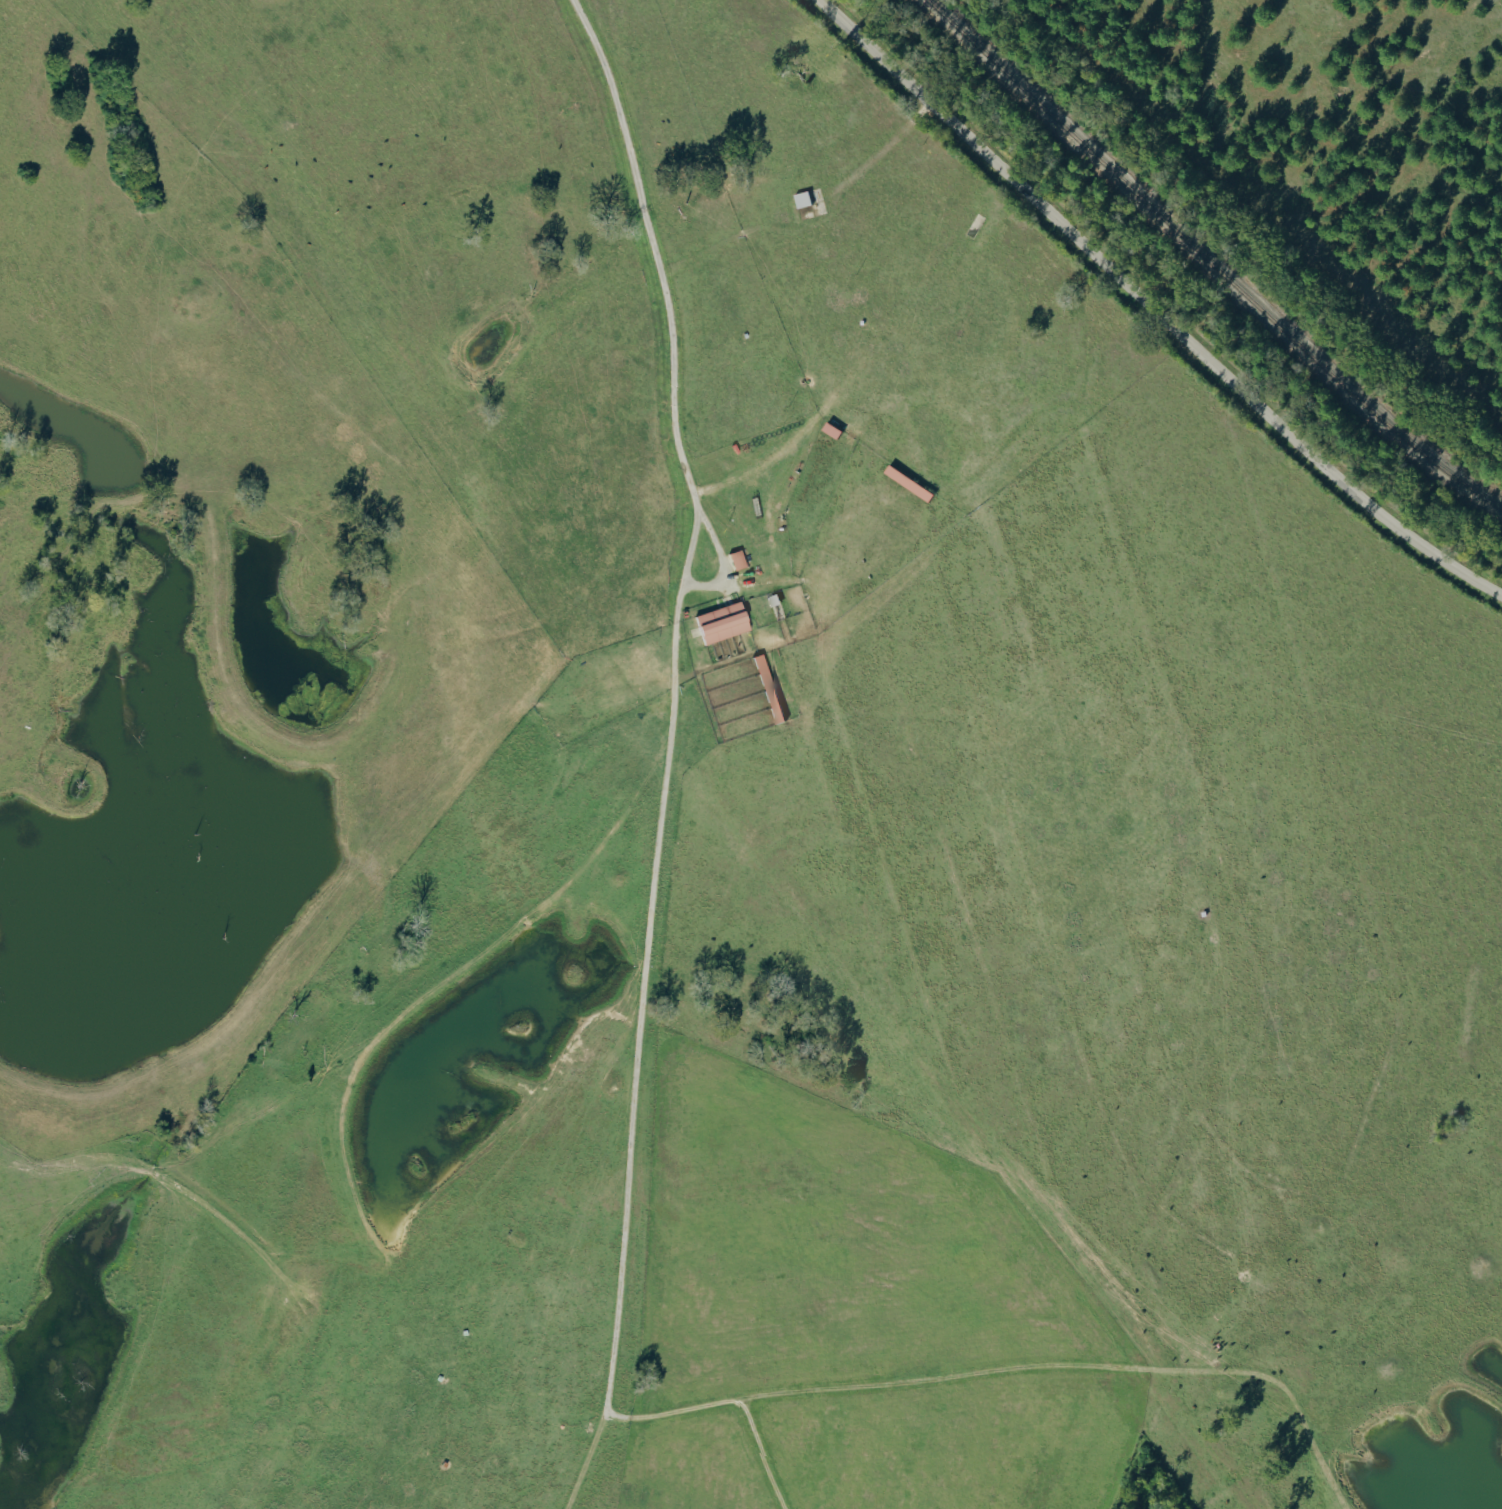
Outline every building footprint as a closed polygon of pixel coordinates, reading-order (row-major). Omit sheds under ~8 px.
[(797,195),(799,209),(814,207),(812,193),(797,195)] [(826,213),(824,204),(805,209),(808,218),(826,213)] [(827,432),(842,441),(847,433),(832,424),(827,432)] [(751,568),(745,551),(733,554),(739,572),(751,568)] [(755,632),(747,603),(701,615),(708,645),(755,632)]
